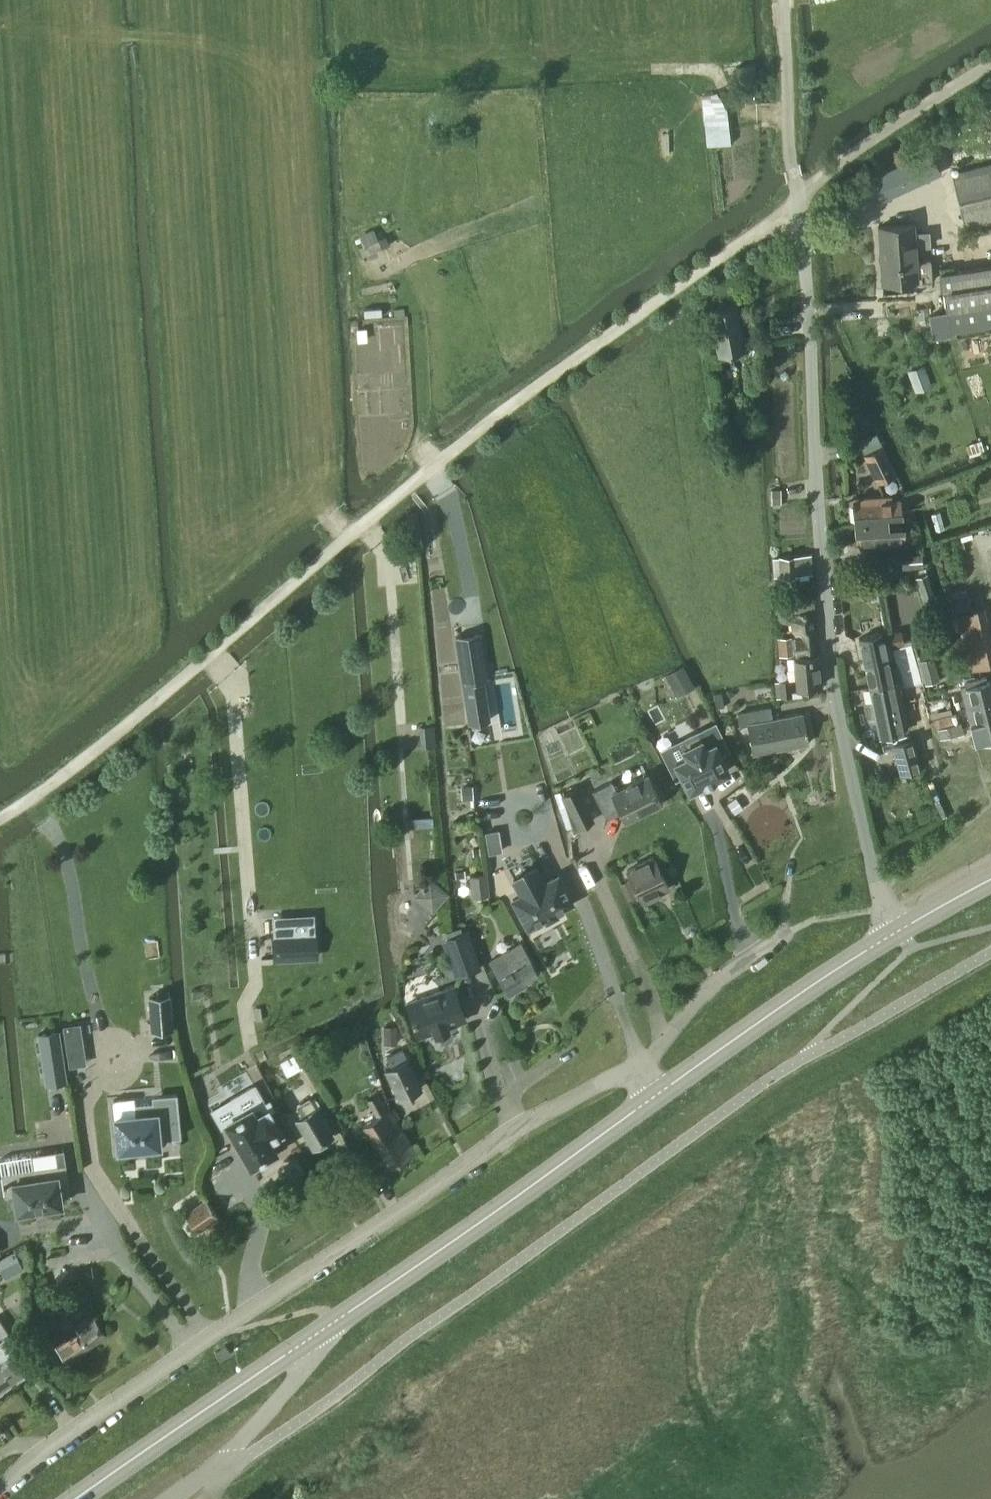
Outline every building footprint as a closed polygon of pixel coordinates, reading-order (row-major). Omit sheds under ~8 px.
[(913,184),(903,161),(858,179),(861,186),(838,196),(844,212),(913,184)] [(952,172),(965,229),(990,222),(990,163),(952,172)] [(918,260),(915,223),(877,225),(881,284),(917,282),(917,283),(932,281),(930,259),(918,260)] [(940,273),(946,311),(946,313),(990,306),(990,265),(940,273)] [(743,349),(735,305),(709,309),(717,354),(743,349)] [(946,313),(946,311),(928,314),(932,340),(950,337),(949,333),(946,313)] [(932,386),(924,365),(907,371),(915,392),(932,386)] [(861,431),(854,400),(842,403),(848,433),(861,431)] [(981,440),(966,445),(969,457),(985,452),(981,440)] [(895,473),(883,447),(865,456),(877,481),(895,473)] [(779,486),(771,486),(771,501),(780,501),(779,486)] [(855,523),(888,521),(888,516),(907,514),(906,503),(902,504),(901,499),(892,500),(892,495),(857,498),(858,503),(853,504),(855,523)] [(889,526),(888,521),(855,523),(857,542),(881,540),(882,549),(891,548),(890,544),(894,544),(894,540),(905,539),(904,524),(889,526)] [(923,567),(921,554),(902,556),(903,568),(923,567)] [(936,600),(927,574),(916,577),(925,604),(936,600)] [(967,595),(946,600),(950,614),(955,613),(971,609),(967,595)] [(978,607),(971,609),(955,613),(969,669),(990,663),(990,656),(978,607)] [(795,638),(781,639),(783,657),(796,655),(796,656),(819,654),(815,612),(793,614),(795,638)] [(870,688),(898,682),(901,681),(898,668),(891,670),(883,633),(859,638),(870,688)] [(479,639),(455,643),(463,690),(466,714),(482,712),(478,688),(486,687),(479,639)] [(940,680),(931,648),(917,652),(926,684),(940,680)] [(819,654),(796,656),(794,657),(797,686),(821,683),(819,654)] [(684,665),(666,674),(677,695),(695,686),(684,665)] [(792,696),(791,680),(775,682),(777,698),(792,696)] [(898,682),(870,688),(880,737),(903,732),(901,726),(908,725),(898,682)] [(970,725),(990,720),(990,684),(990,682),(961,689),(970,725)] [(722,692),(714,693),(717,708),(725,706),(722,692)] [(772,718),(770,707),(738,713),(740,726),(747,724),(753,754),(808,744),(802,713),(772,718)] [(970,725),(963,727),(961,722),(947,726),(950,737),(963,733),(965,737),(972,734),(974,745),(990,741),(990,720),(970,725)] [(434,725),(421,726),(423,746),(436,745),(434,725)] [(939,741),(950,737),(947,726),(936,729),(939,741)] [(684,757),(672,763),(687,791),(726,772),(712,743),(702,748),(696,734),(677,744),(684,757)] [(921,770),(913,739),(892,745),(901,775),(921,770)] [(193,770),(192,754),(183,754),(184,770),(193,770)] [(663,803),(648,773),(617,789),(612,781),(593,791),(607,819),(620,812),(625,822),(663,803)] [(461,786),(462,800),(473,799),(473,785),(461,786)] [(593,818),(577,785),(562,793),(573,830),(593,818)] [(484,833),(488,854),(502,851),(498,831),(484,833)] [(669,888),(654,857),(627,870),(642,901),(669,888)] [(513,878),(521,892),(512,897),(528,927),(573,903),(556,873),(544,880),(536,866),(513,878)] [(490,896),(487,874),(469,876),(472,898),(490,896)] [(431,877),(416,897),(435,912),(450,892),(431,877)] [(481,967),(468,929),(442,938),(455,976),(481,967)] [(297,936),(275,937),(276,959),(298,958),(297,936)] [(539,973),(521,942),(489,960),(509,994),(526,984),(524,981),(539,973)] [(455,987),(407,1003),(418,1036),(434,1031),(435,1034),(450,1029),(449,1025),(466,1019),(455,987)] [(153,1029),(174,1028),(172,994),(161,995),(161,1003),(151,1004),(153,1029)] [(87,1064),(81,1023),(63,1026),(69,1067),(87,1064)] [(397,1041),(397,1027),(385,1027),(385,1041),(397,1041)] [(59,1029),(38,1033),(46,1085),(67,1082),(59,1029)] [(406,1059),(401,1049),(387,1056),(392,1066),(385,1069),(399,1098),(422,1087),(408,1058),(406,1059)] [(300,1067),(293,1054),(281,1061),(288,1074),(300,1067)] [(259,1166),(273,1158),(270,1153),(275,1150),(270,1140),(282,1134),(263,1101),(264,1101),(255,1086),(229,1100),(238,1115),(227,1122),(235,1136),(232,1137),(239,1148),(241,1147),(251,1164),(256,1161),(259,1166)] [(388,1111),(378,1093),(368,1099),(375,1113),(374,1114),(376,1117),(364,1124),(392,1168),(416,1152),(389,1111),(388,1111)] [(317,1109),(310,1098),(296,1107),(303,1117),(297,1121),(313,1148),(334,1135),(318,1108),(317,1109)] [(181,1136),(178,1100),(136,1104),(137,1114),(115,1116),(118,1148),(135,1147),(144,1147),(143,1146),(160,1145),(159,1138),(181,1136)] [(15,1194),(17,1211),(62,1204),(60,1192),(70,1190),(66,1163),(2,1173),(5,1195),(15,1194)] [(218,1217),(205,1199),(186,1213),(199,1231),(218,1217)] [(15,1253),(1,1260),(8,1275),(22,1268),(15,1253)] [(107,1337),(92,1315),(55,1341),(70,1363),(107,1337)] [(15,1381),(30,1371),(15,1349),(20,1346),(0,1316),(0,1360),(15,1381)] [(231,1353),(226,1344),(215,1352),(221,1360),(231,1353)] [(0,1360),(0,1391),(15,1381),(0,1360)]
